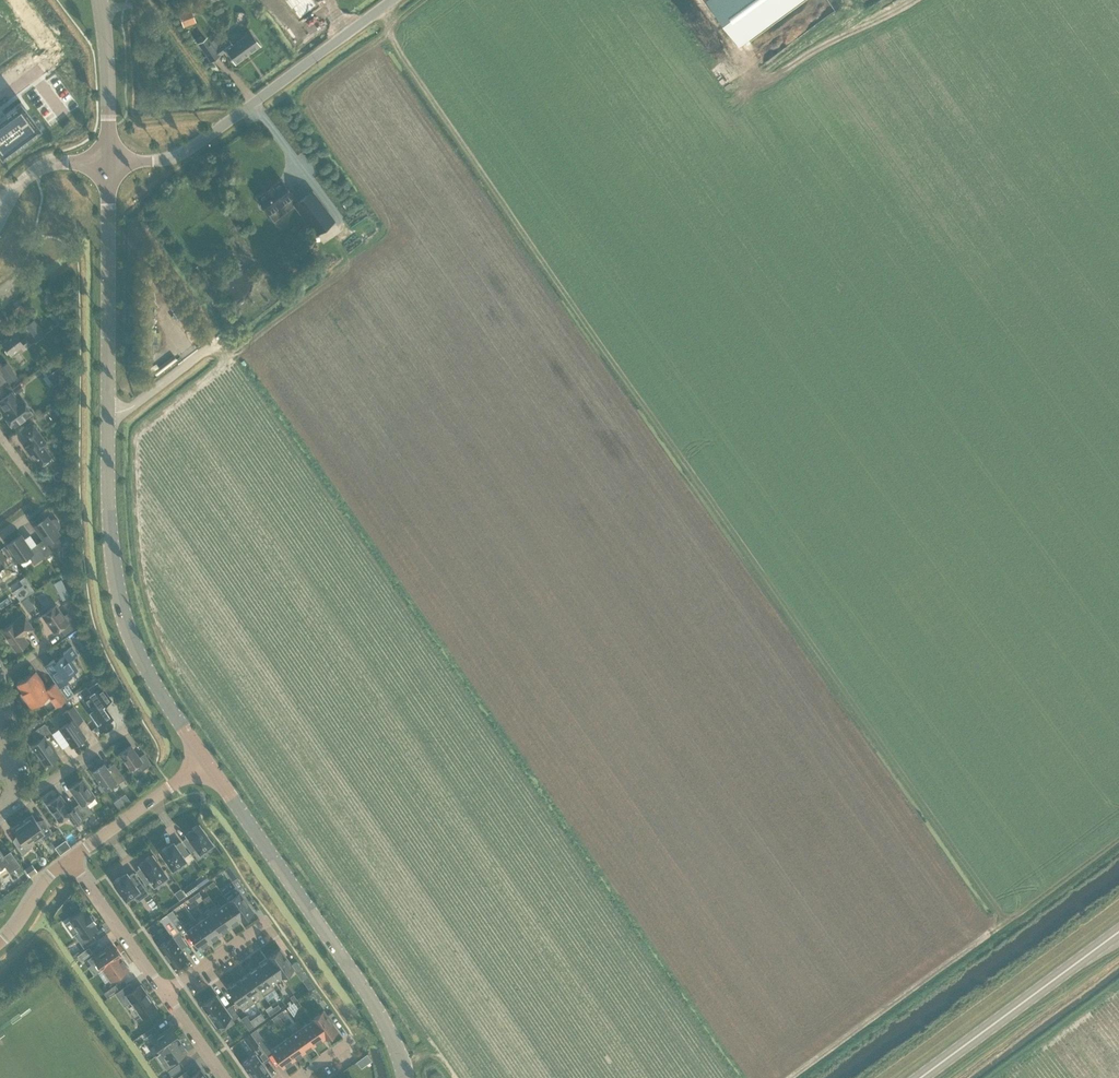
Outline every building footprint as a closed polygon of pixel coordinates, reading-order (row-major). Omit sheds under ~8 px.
[(293,7),(294,6),(298,11),(297,12),(301,17),(311,9),(311,8),(316,4),(313,0),(287,0),(293,7)] [(707,0),(740,45),(792,6),(801,0),(707,0)] [(192,8),(180,13),(185,26),(197,21),(192,8)] [(24,33),(16,23),(3,33),(0,29),(0,43),(4,48),(24,33)] [(198,43),(211,61),(227,50),(237,63),(260,46),(250,32),(233,45),(229,40),(216,49),(207,37),(198,43)] [(24,33),(4,48),(5,48),(12,57),(7,61),(11,67),(23,59),(18,53),(31,44),(24,34),(24,33)] [(0,117),(0,153),(2,156),(41,128),(21,102),(0,117)] [(272,186),(271,186),(272,189),(269,191),(267,189),(266,190),(266,191),(258,197),(261,202),(260,205),(261,207),(263,209),(266,209),(270,214),(278,208),(280,210),(288,204),(290,208),(294,205),(316,234),(333,221),(335,220),(312,190),(297,202),(293,197),(293,196),(281,180),(272,186)] [(34,319),(27,324),(37,339),(44,334),(34,319)] [(18,348),(21,345),(24,349),(31,343),(26,337),(21,340),(15,333),(3,343),(10,353),(12,356),(20,350),(18,348)] [(14,371),(6,377),(10,383),(18,377),(14,371)] [(9,383),(4,387),(8,392),(12,388),(9,383)] [(20,383),(12,389),(16,394),(24,389),(20,383)] [(3,413),(13,427),(32,412),(22,399),(19,401),(12,391),(0,400),(0,402),(6,410),(3,413)] [(30,443),(25,447),(39,466),(51,456),(42,444),(46,441),(33,424),(22,432),(30,443)] [(46,543),(60,534),(57,530),(60,527),(60,526),(60,524),(59,522),(58,521),(57,519),(55,519),(54,518),(50,520),(47,516),(34,525),(43,539),(37,543),(46,556),(52,551),(46,543)] [(21,534),(7,544),(20,562),(21,561),(24,566),(31,560),(34,564),(45,556),(37,544),(30,548),(21,534)] [(61,578),(54,583),(56,587),(64,583),(61,578)] [(28,582),(14,592),(20,600),(34,591),(28,582)] [(64,583),(56,587),(63,600),(71,596),(64,583)] [(29,595),(22,600),(26,606),(33,601),(29,595)] [(54,632),(60,628),(64,634),(77,625),(68,612),(64,616),(56,605),(42,615),(54,632)] [(28,642),(24,635),(33,628),(25,617),(15,624),(14,622),(2,631),(16,650),(28,642)] [(85,639),(78,643),(80,647),(85,644),(87,643),(85,639)] [(69,680),(67,677),(79,669),(71,659),(78,654),(72,646),(63,652),(65,655),(56,661),(54,659),(44,666),(67,698),(74,693),(66,682),(69,680)] [(50,694),(58,705),(66,699),(55,683),(47,688),(35,672),(19,683),(19,685),(24,693),(24,694),(28,700),(27,701),(31,707),(50,694)] [(91,693),(84,698),(90,705),(86,708),(100,727),(112,718),(101,702),(109,697),(98,681),(88,688),(91,693)] [(68,699),(63,703),(67,708),(72,705),(68,699)] [(70,721),(59,728),(72,746),(85,737),(76,723),(82,719),(73,706),(64,712),(70,721)] [(39,757),(45,765),(58,756),(47,740),(53,735),(45,723),(32,732),(38,740),(32,744),(41,756),(39,757)] [(138,764),(139,765),(143,770),(152,764),(144,753),(139,757),(131,745),(119,753),(130,769),(138,764)] [(118,784),(125,778),(114,763),(107,768),(104,764),(92,772),(105,790),(116,782),(118,784)] [(80,802),(75,806),(84,818),(92,812),(85,802),(95,796),(83,779),(70,788),(80,802)] [(127,793),(122,796),(127,803),(132,800),(127,793)] [(59,821),(68,814),(75,824),(84,818),(75,806),(70,809),(60,795),(47,804),(59,821)] [(26,820),(23,822),(35,839),(40,835),(43,839),(53,832),(44,820),(39,824),(32,814),(25,819),(26,820)] [(29,843),(35,839),(23,822),(20,824),(19,823),(12,828),(19,837),(13,841),(22,854),(32,847),(29,843)] [(189,836),(183,840),(191,851),(197,847),(200,851),(212,843),(198,823),(191,829),(191,830),(187,833),(189,836)] [(69,836),(59,844),(64,851),(75,843),(69,836)] [(168,846),(168,845),(160,850),(173,868),(185,859),(183,857),(189,853),(181,842),(175,846),(173,842),(168,846)] [(4,864),(9,872),(20,865),(10,851),(4,855),(0,850),(0,866),(4,864)] [(151,880),(154,884),(166,875),(151,854),(144,859),(145,860),(140,863),(142,866),(137,871),(146,884),(151,880)] [(24,869),(30,876),(37,871),(37,870),(32,863),(24,869)] [(232,880),(238,877),(230,865),(224,869),(232,880)] [(121,875),(114,880),(126,898),(138,890),(143,897),(149,893),(142,883),(134,872),(129,876),(126,873),(122,876),(121,875)] [(195,880),(183,888),(188,894),(199,886),(195,880)] [(235,895),(227,901),(241,919),(253,911),(240,892),(236,886),(231,890),(235,895)] [(214,904),(227,922),(230,926),(240,919),(241,920),(241,919),(227,901),(218,908),(215,903),(214,904)] [(204,911),(207,916),(220,934),(227,928),(230,926),(227,922),(214,904),(204,911)] [(70,920),(66,923),(74,935),(75,934),(84,947),(96,939),(91,932),(97,928),(93,922),(95,921),(90,914),(88,915),(84,909),(70,919),(70,920)] [(180,921),(172,910),(167,913),(175,925),(180,921)] [(210,941),(220,934),(207,916),(197,923),(210,941)] [(210,941),(197,923),(187,930),(200,948),(210,941)] [(159,946),(173,967),(187,957),(181,949),(188,944),(179,932),(173,936),(172,936),(159,946)] [(94,957),(102,969),(121,956),(112,943),(94,957)] [(81,960),(93,952),(89,947),(80,953),(77,955),(81,960)] [(281,949),(268,958),(281,977),(294,968),(281,949)] [(121,956),(102,969),(103,970),(103,969),(111,980),(129,967),(121,956)] [(281,977),(268,958),(258,966),(274,988),(275,987),(272,983),(281,977)] [(274,988),(258,966),(248,973),(261,991),(264,995),(274,988)] [(248,973),(238,980),(253,1002),(254,1002),(251,998),(261,991),(248,973)] [(310,990),(315,987),(307,975),(302,979),(310,990)] [(243,1010),(253,1002),(238,980),(227,987),(243,1010)] [(116,992),(125,1005),(131,1000),(142,1016),(156,1006),(150,998),(151,998),(147,992),(147,993),(141,984),(134,989),(130,982),(116,992)] [(108,997),(119,989),(115,984),(104,992),(108,997)] [(323,998),(315,987),(310,990),(318,1002),(323,998)] [(216,995),(202,1005),(217,1026),(218,1025),(221,1030),(234,1022),(233,1020),(239,1015),(231,1005),(226,1008),(216,995)] [(312,1019),(325,1038),(337,1029),(324,1011),(312,1019)] [(246,1014),(241,1018),(249,1029),(254,1026),(246,1014)] [(302,1027),(315,1045),(324,1038),(325,1038),(312,1019),(311,1020),(302,1027)] [(146,1039),(158,1031),(154,1025),(142,1033),(146,1039)] [(161,1052),(179,1039),(180,1039),(171,1026),(152,1039),(161,1052)] [(302,1027),(292,1034),(304,1052),(315,1045),(302,1027)] [(256,1028),(251,1032),(259,1044),(265,1040),(256,1028)] [(244,1038),(252,1048),(258,1044),(250,1033),(244,1038)] [(292,1034),(281,1041),(294,1059),(304,1052),(292,1034)] [(166,1058),(161,1061),(167,1070),(175,1064),(173,1060),(187,1050),(179,1039),(161,1052),(166,1058)] [(284,1067),(294,1059),(281,1041),(271,1049),(284,1067)] [(264,1052),(260,1055),(264,1061),(268,1058),(264,1052)] [(242,1063),(252,1077),(269,1077),(271,1076),(256,1054),(242,1063)] [(173,1066),(168,1070),(172,1075),(177,1072),(183,1067),(180,1062),(173,1066)] [(201,1069),(190,1077),(186,1071),(176,1077),(207,1077),(201,1069)]
